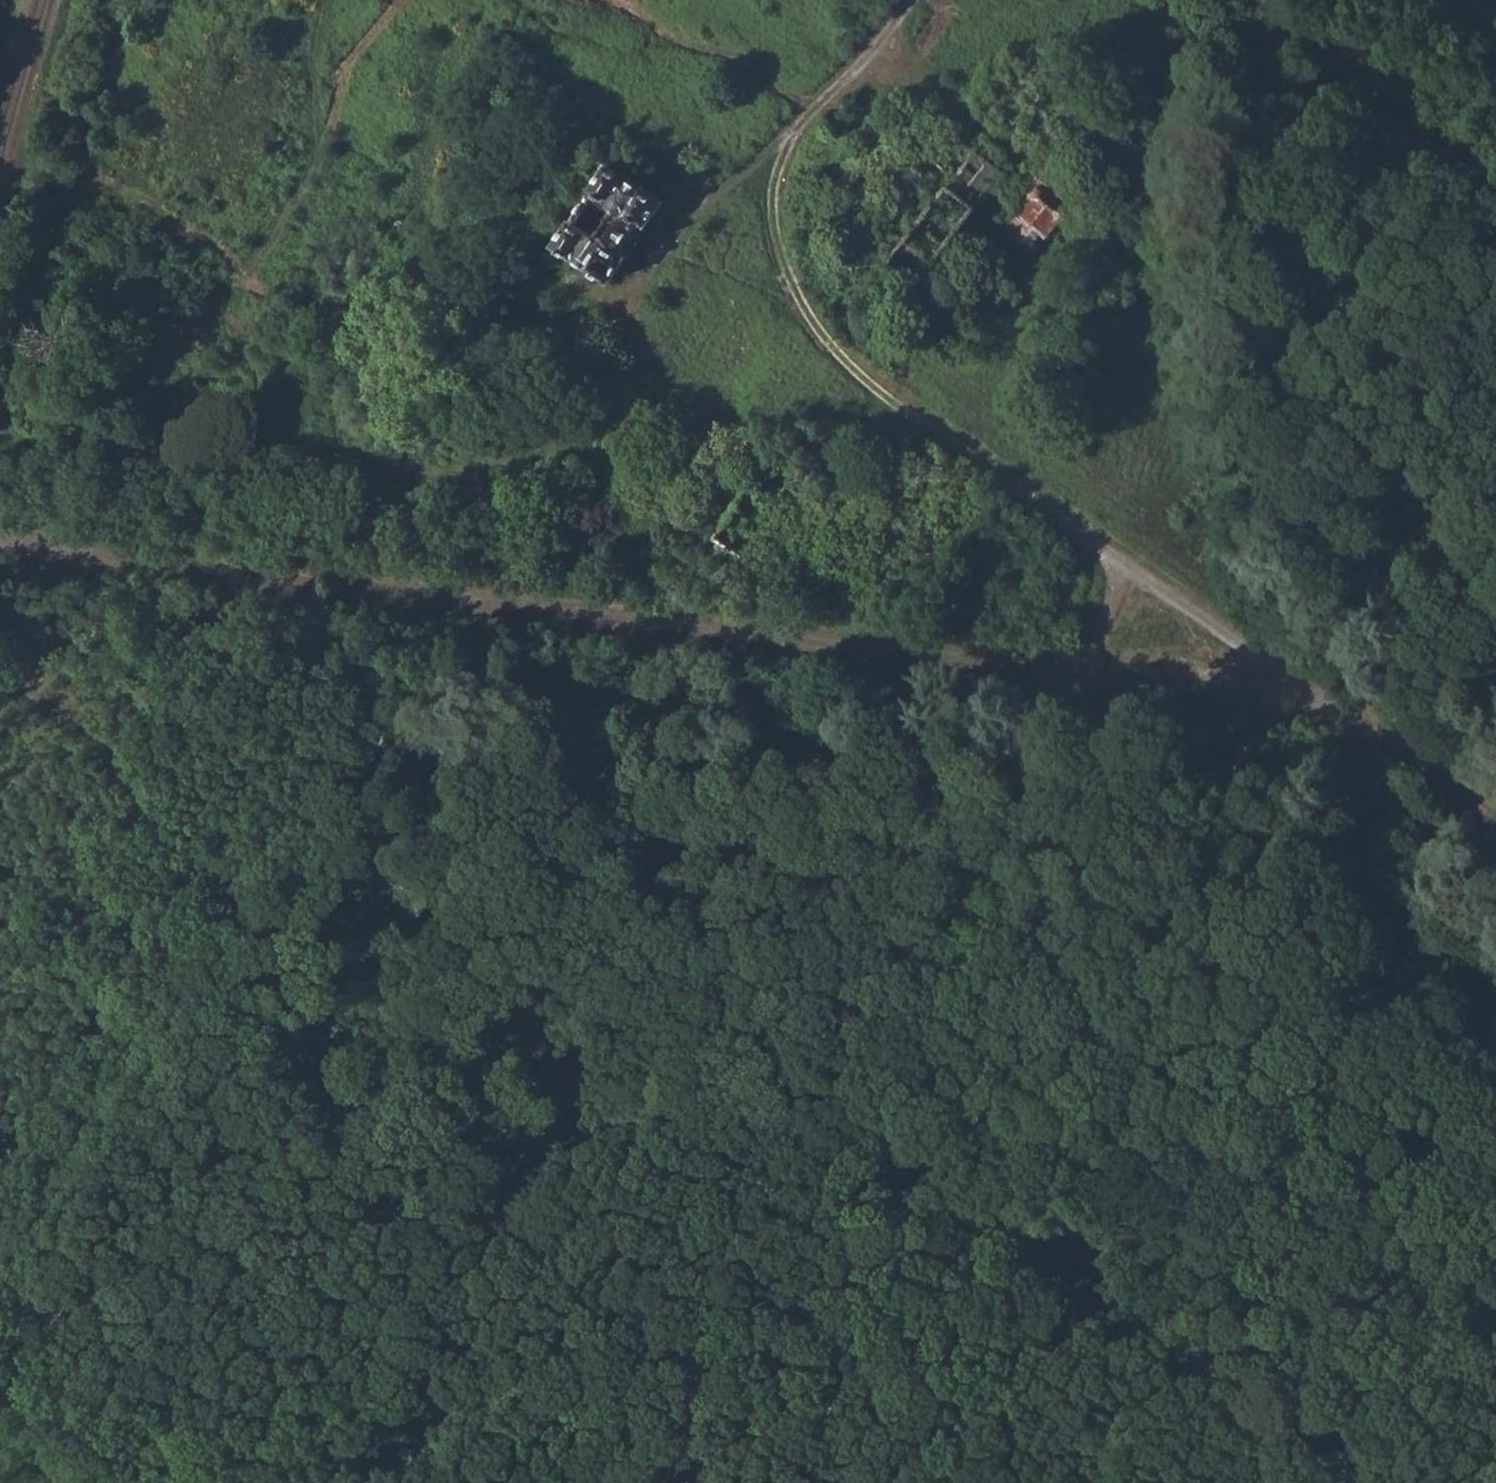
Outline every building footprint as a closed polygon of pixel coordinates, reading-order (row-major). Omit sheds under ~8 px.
[(1095,169),(1064,145),(971,251),(1001,278),(1095,169)] [(997,193),(942,147),(918,175),(944,199),(868,290),(894,312),(997,193)] [(558,253),(613,291),(670,209),(615,170),(558,253)]
